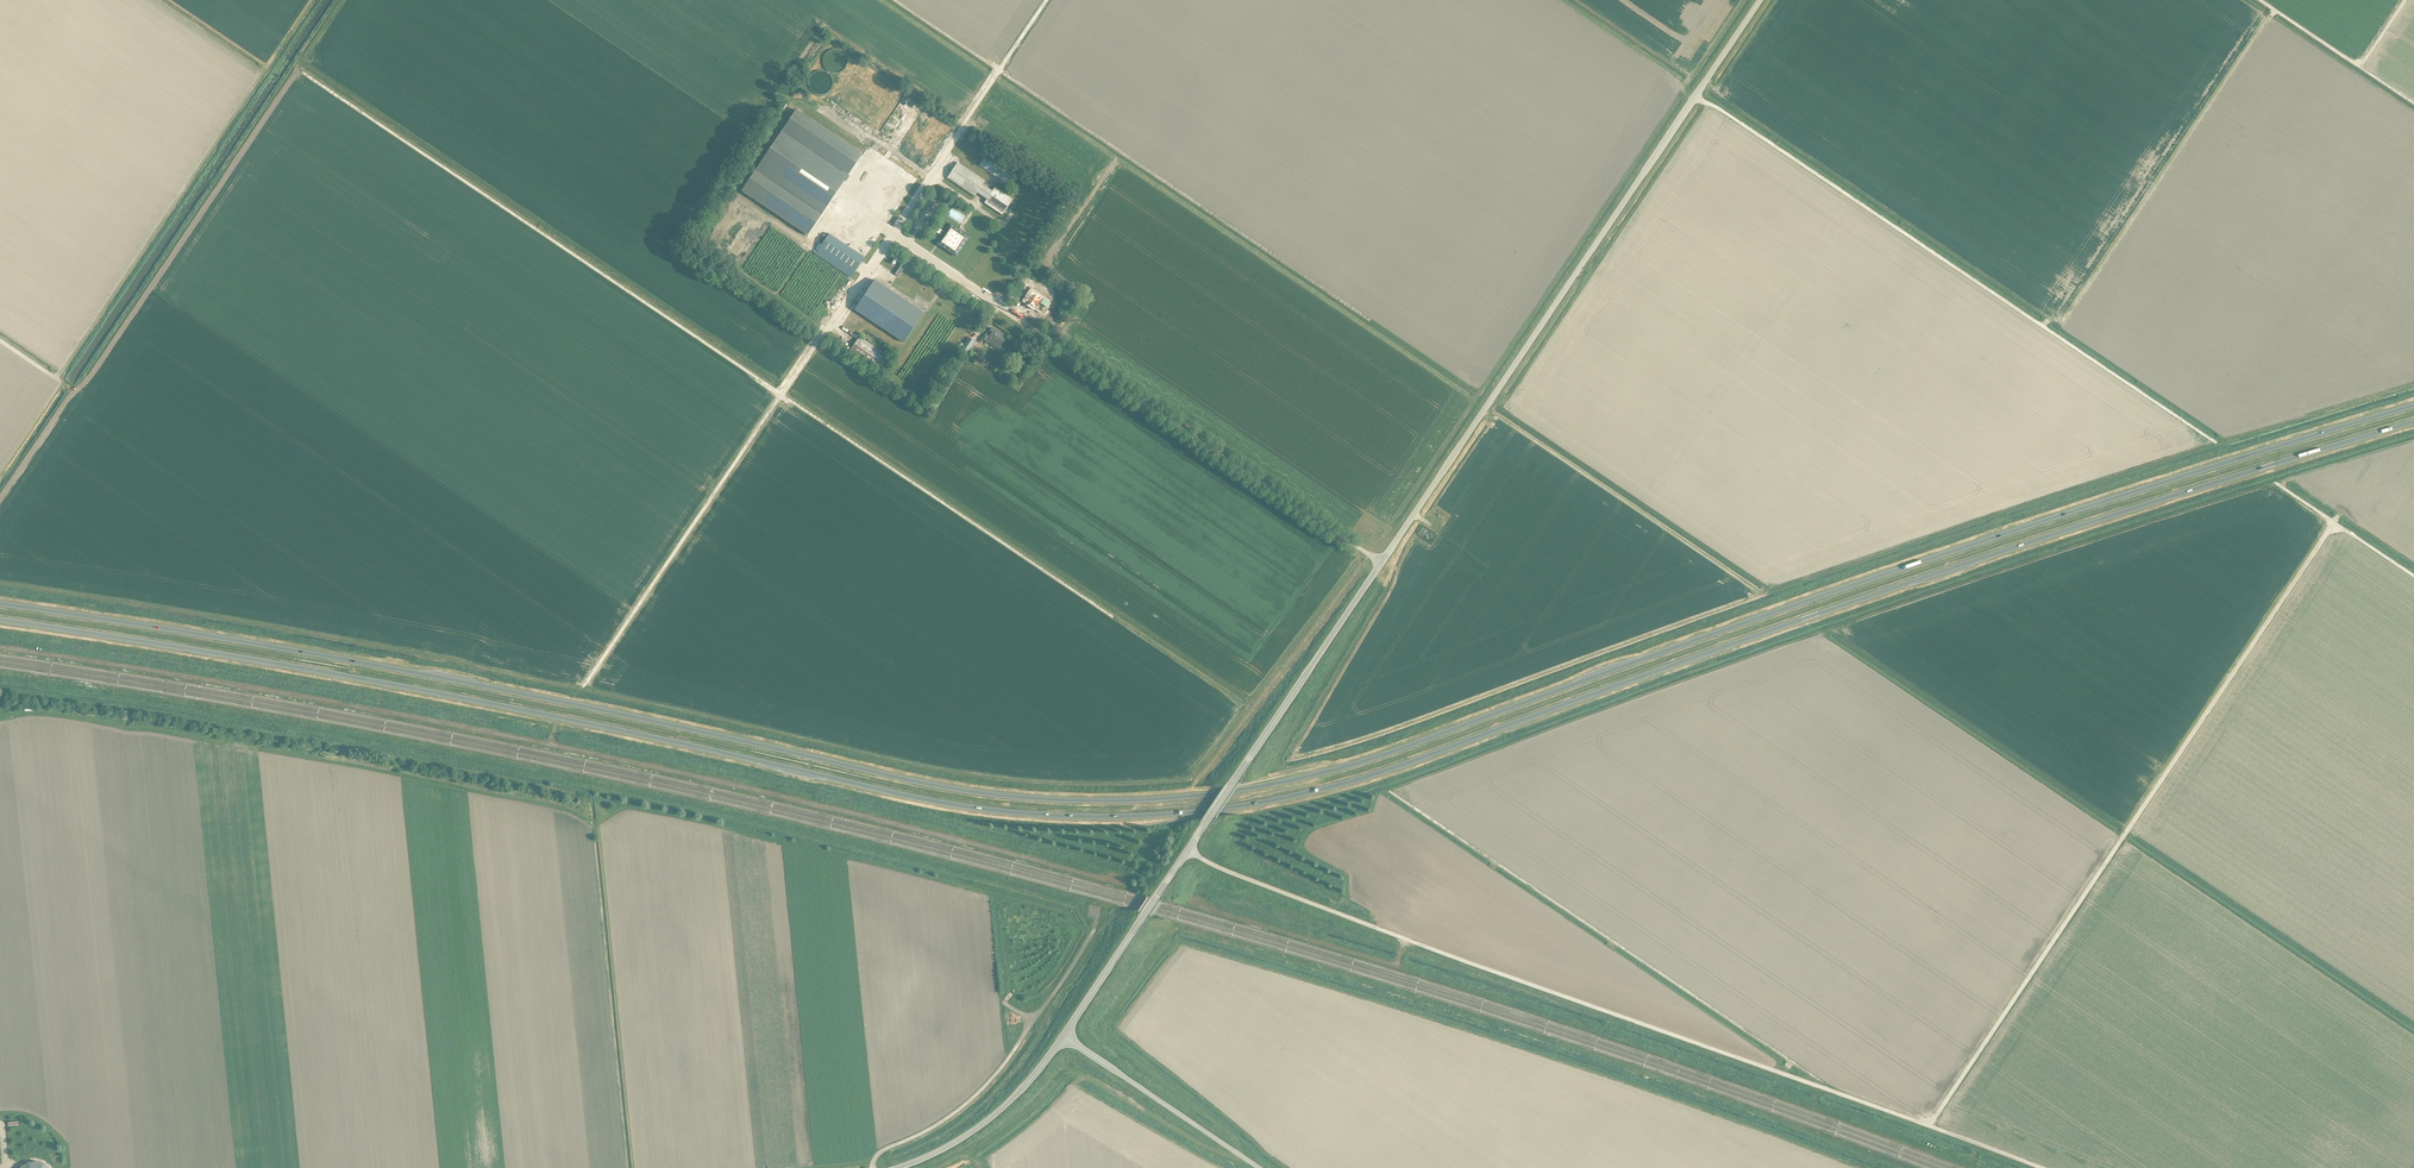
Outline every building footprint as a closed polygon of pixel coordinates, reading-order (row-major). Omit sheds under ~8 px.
[(861,155),(796,111),(782,131),(783,132),(847,175),(861,155)] [(821,214),(847,175),(783,132),(756,171),(821,214)] [(988,150),(978,165),(1011,187),(1021,172),(988,150)] [(985,180),(957,162),(946,178),(974,196),(977,192),(987,199),(984,203),(1002,215),(1012,199),(994,187),(992,191),(982,184),(985,180)] [(821,214),(756,171),(742,191),(807,234),(821,214)] [(955,256),(968,237),(949,224),(944,231),(939,228),(936,232),(941,235),(936,243),(955,256)] [(819,257),(822,255),(815,248),(813,251),(819,257)] [(898,276),(906,265),(902,263),(895,274),(898,276)] [(1034,280),(1038,274),(1032,270),(1028,276),(1034,280)] [(874,280),(854,309),(904,343),(923,313),(874,280)] [(1032,307),(1033,306),(1040,311),(1047,301),(1031,291),(1024,300),(1030,304),(1029,305),(1032,307)] [(991,328),(988,332),(991,334),(989,337),(986,341),(998,349),(1001,345),(1006,336),(1002,333),(1001,334),(991,328)] [(859,336),(849,351),(881,373),(891,358),(859,336)] [(974,351),(979,345),(973,341),(969,347),(974,351)] [(1001,997),(1004,999),(1010,992),(1007,990),(1001,997)]
